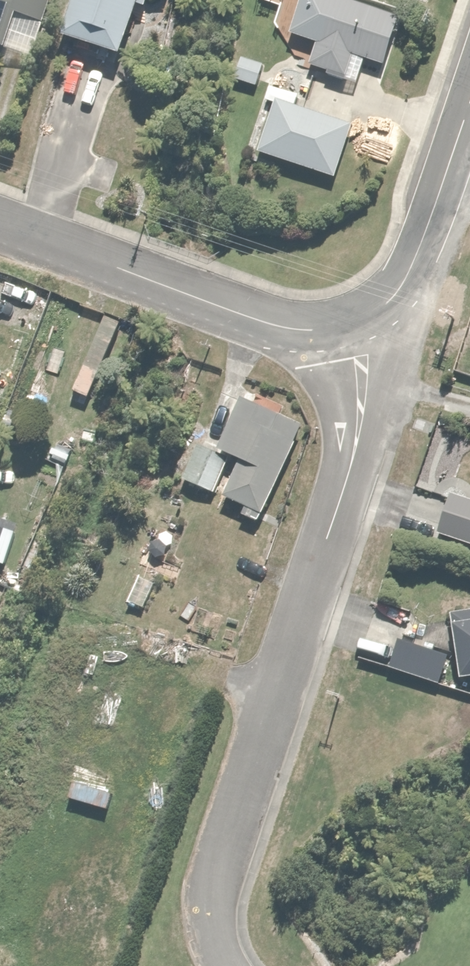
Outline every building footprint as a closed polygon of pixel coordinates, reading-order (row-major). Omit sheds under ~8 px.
[(16,70),(39,0),(0,0),(0,65),(16,70)] [(55,31),(117,51),(134,0),(65,0),(55,31)] [(365,0),(292,0),(282,29),(316,41),(308,64),(371,87),(398,12),(365,0)] [(236,53),(229,77),(257,85),(264,61),(236,53)] [(270,96),(252,146),(332,173),(349,122),(270,96)] [(180,479),(212,493),(229,454),(235,456),(220,493),(261,510),(297,421),(279,413),(282,406),(250,392),(246,402),(235,398),(213,452),(196,444),(180,479)] [(12,445),(0,469),(0,475),(28,490),(43,461),(12,445)] [(432,532),(469,544),(469,500),(445,492),(432,532)] [(142,607),(154,583),(138,575),(125,599),(142,607)] [(447,608),(453,677),(469,675),(469,606),(447,608)] [(396,636),(384,664),(435,685),(447,656),(396,636)]
